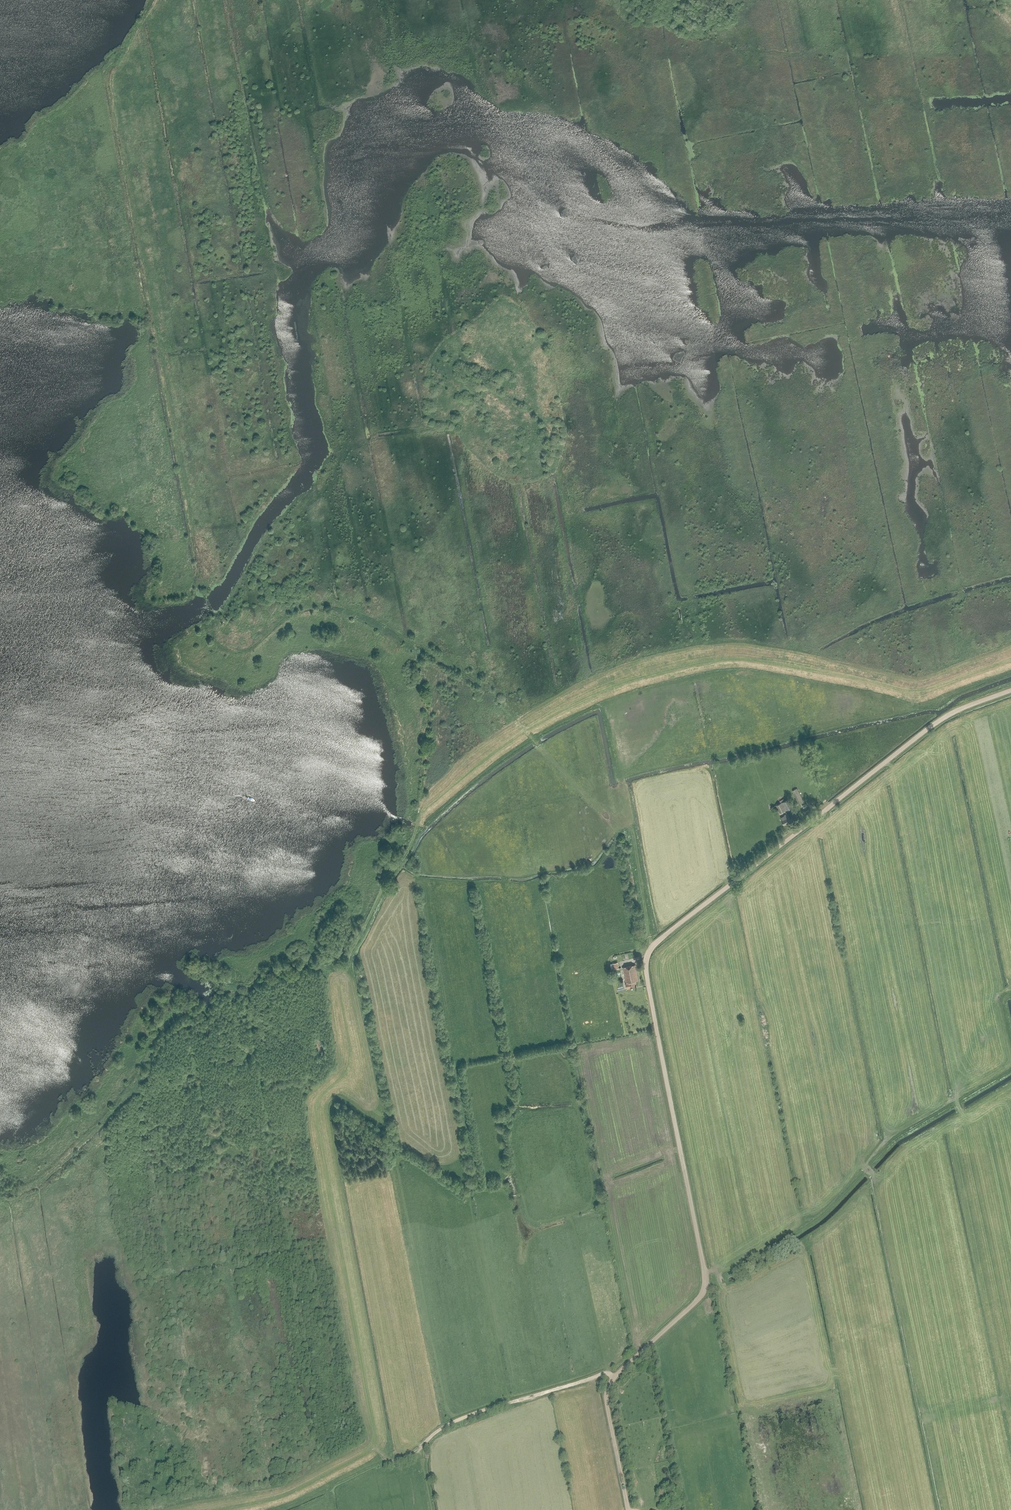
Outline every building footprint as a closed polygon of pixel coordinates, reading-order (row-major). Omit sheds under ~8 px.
[(799,804),(804,802),(797,788),(792,791),(799,804)] [(780,803),(773,806),(775,809),(777,808),(780,813),(792,808),(794,807),(792,802),(790,803),(788,799),(788,797),(779,801),(780,803)] [(784,824),(791,821),(787,814),(784,815),(784,816),(781,818),(784,824)] [(636,981),(638,980),(635,965),(623,967),(626,982),(625,983),(626,988),(629,988),(635,987),(635,985),(636,984),(636,981)]
